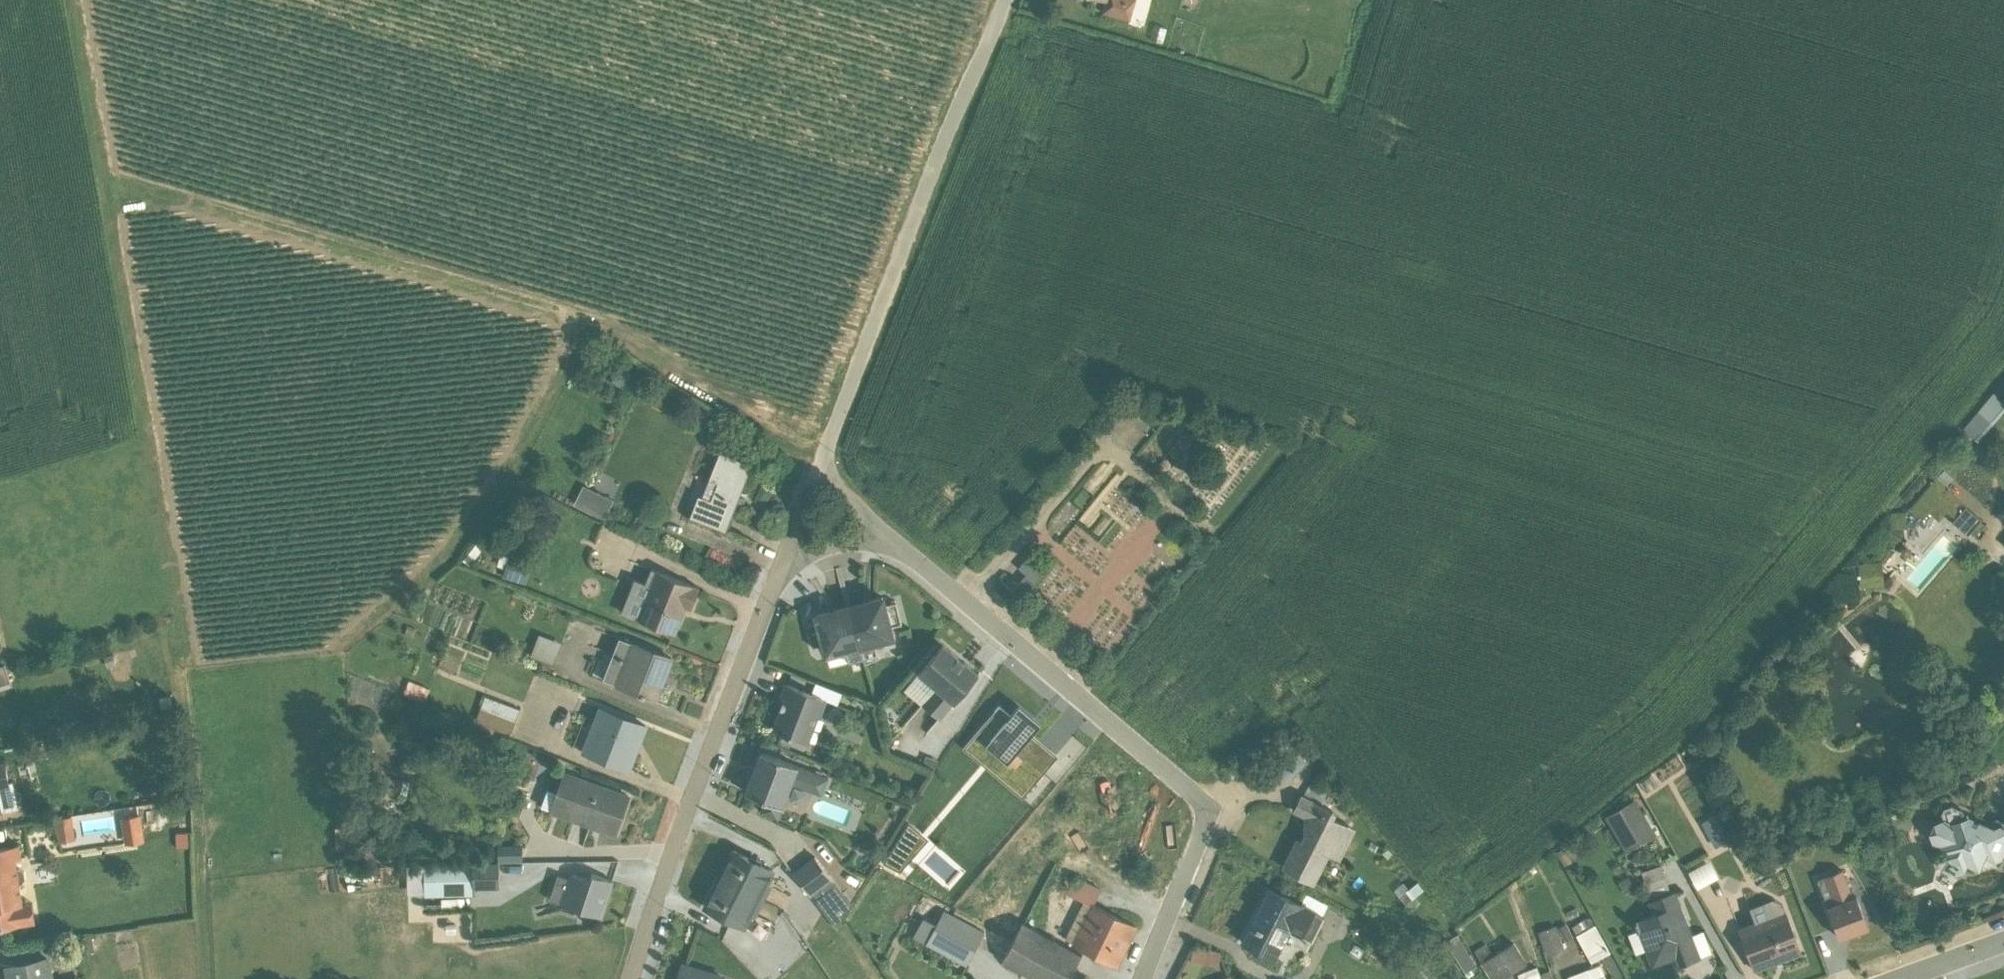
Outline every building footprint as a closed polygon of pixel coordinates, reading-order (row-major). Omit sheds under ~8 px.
[(1129,22),(1136,0),(1102,0),(1105,1),(1101,14),(1129,22)] [(1961,429),(1975,441),(2003,408),(2003,378),(1961,429)] [(740,493),(751,465),(719,452),(701,497),(698,496),(689,517),(725,532),(736,503),(742,505),(745,500),(735,495),(736,492),(740,493)] [(1905,512),(1890,514),(1891,529),(1914,527),(1928,512),(1937,519),(1946,510),(1954,517),(1951,521),(1966,534),(1981,518),(1963,503),(1962,504),(1959,501),(1960,500),(1947,489),(1946,490),(1943,487),(1944,486),(1945,486),(1952,478),(1943,471),(1936,479),(1934,478),(1905,512)] [(574,503),(605,517),(614,497),(583,483),(574,503)] [(838,516),(831,511),(824,519),(830,524),(838,516)] [(1042,573),(1025,558),(1017,568),(1034,582),(1042,573)] [(690,609),(698,589),(650,569),(643,587),(647,590),(644,598),(638,595),(631,599),(625,615),(674,635),(685,608),(690,609)] [(900,624),(895,604),(884,607),(881,598),(848,607),(862,664),(868,662),(867,658),(877,655),(874,644),(895,638),(891,627),(900,624)] [(818,624),(806,627),(812,648),(822,645),(830,667),(861,659),(848,607),(816,615),(818,624)] [(538,633),(532,655),(555,662),(561,639),(538,633)] [(618,639),(602,680),(655,701),(671,659),(618,639)] [(939,719),(978,674),(942,644),(904,689),(939,719)] [(0,667),(0,685),(9,682),(4,665),(0,667)] [(806,742),(807,743),(824,699),(835,703),(840,691),(829,687),(816,683),(812,694),(786,684),(781,697),(784,698),(773,730),(783,734),(779,745),(788,749),(790,744),(803,749),(806,742)] [(485,694),(476,718),(511,731),(520,707),(485,694)] [(998,706),(962,748),(1022,798),(1057,756),(1031,734),(1040,724),(1018,706),(1009,715),(998,706)] [(644,726),(598,708),(581,752),(627,770),(644,726)] [(48,756),(42,746),(28,753),(34,764),(48,756)] [(760,751),(744,792),(764,798),(759,812),(777,819),(792,783),(821,795),(828,777),(760,751)] [(1673,779),(1690,769),(1681,753),(1664,763),(1664,764),(1636,784),(1642,792),(1669,773),(1673,779)] [(0,765),(0,812),(14,809),(14,808),(9,785),(10,785),(5,764),(0,765)] [(547,789),(540,808),(614,834),(627,797),(563,774),(556,792),(547,789)] [(409,783),(390,778),(385,798),(404,803),(409,783)] [(1333,818),(1335,814),(1318,805),(1325,792),(1309,783),(1302,797),(1301,796),(1294,811),(1294,812),(1304,817),(1304,836),(1301,842),(1296,840),(1296,841),(1282,868),(1314,883),(1328,857),(1332,857),(1339,860),(1340,860),(1354,829),(1333,818)] [(1643,815),(1633,800),(1604,817),(1625,852),(1654,834),(1650,828),(1653,826),(1645,813),(1643,815)] [(1928,833),(1931,844),(1939,848),(1941,853),(1937,861),(1939,870),(1941,871),(1942,869),(1954,875),(1959,873),(1964,862),(1976,868),(1983,855),(1994,860),(1999,858),(2003,848),(2003,829),(1999,826),(1992,828),(1950,806),(1943,809),(1940,814),(1942,820),(1933,824),(1928,833)] [(1703,818),(1715,845),(1730,839),(1718,812),(1703,818)] [(71,817),(55,820),(59,842),(74,840),(71,817)] [(0,847),(0,928),(35,922),(31,902),(23,903),(20,885),(25,879),(24,872),(19,868),(18,868),(16,859),(21,858),(19,844),(0,847)] [(497,863),(522,862),(521,847),(497,847),(497,863)] [(774,872),(733,851),(718,879),(763,902),(771,886),(768,884),(774,872)] [(814,855),(792,871),(836,929),(851,904),(814,855)] [(1717,878),(1708,861),(1687,873),(1696,889),(1717,878)] [(406,867),(406,895),(424,895),(424,896),(471,896),(471,889),(497,889),(497,865),(406,867)] [(1668,890),(1660,866),(1640,873),(1649,897),(1668,890)] [(1838,939),(1867,928),(1854,896),(1851,897),(1841,871),(1816,880),(1838,939)] [(557,875),(548,900),(599,917),(611,881),(588,873),(586,879),(569,873),(567,878),(557,875)] [(1100,888),(1074,876),(1060,905),(1077,913),(1064,939),(1071,943),(1070,944),(1114,966),(1135,926),(1093,905),(1100,889),(1100,888)] [(718,879),(704,908),(719,915),(717,918),(729,924),(730,922),(744,929),(751,916),(754,917),(746,932),(757,937),(765,922),(755,917),(763,902),(718,879)] [(1241,943),(1275,960),(1289,932),(1301,938),(1302,937),(1310,940),(1326,906),(1305,896),(1299,905),(1268,890),(1241,943)] [(1636,931),(1627,935),(1635,955),(1649,950),(1654,964),(1668,959),(1667,957),(1674,954),(1678,965),(1711,953),(1702,932),(1689,937),(1672,892),(1646,902),(1650,914),(1632,921),(1636,931)] [(1737,928),(1753,971),(1799,953),(1783,911),(1780,912),(1776,903),(1750,912),(1753,922),(1737,928)] [(965,966),(984,932),(984,931),(943,910),(934,925),(922,919),(912,938),(965,966)] [(1621,975),(1589,917),(1571,927),(1591,963),(1600,958),(1613,978),(1621,975)] [(1000,963),(1031,978),(1067,978),(1081,955),(1022,924),(1000,963)] [(1563,950),(1555,926),(1537,932),(1545,956),(1563,950)] [(1476,966),(1456,935),(1445,943),(1461,968),(1456,972),(1459,977),(1476,966)] [(1473,952),(1481,963),(1479,964),(1489,978),(1503,978),(1526,964),(1513,943),(1492,956),(1485,944),(1473,952)] [(1220,953),(1192,947),(1189,962),(1217,967),(1220,953)] [(9,978),(53,978),(49,958),(7,967),(9,978)] [(1419,963),(1411,970),(1420,978),(1433,978),(1419,963)] [(1567,977),(1568,978),(1605,978),(1599,965),(1567,977)] [(678,978),(723,978),(682,966),(678,978)] [(1517,975),(1518,978),(1535,978),(1539,977),(1535,968),(1517,975)]
